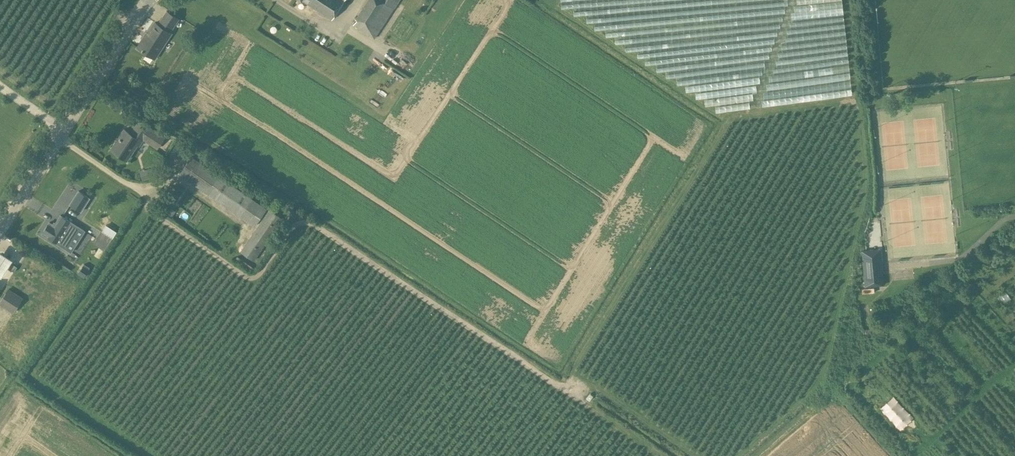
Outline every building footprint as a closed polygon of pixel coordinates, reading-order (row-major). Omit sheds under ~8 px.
[(332,18),(344,0),(304,0),(332,18)] [(374,38),(394,8),(384,1),(385,0),(367,0),(355,18),(357,19),(353,25),(374,38)] [(769,3),(758,4),(758,19),(767,23),(768,50),(782,17),(792,21),(784,41),(773,47),(780,49),(778,54),(657,61),(657,70),(677,77),(677,81),(765,76),(766,96),(850,90),(850,91),(845,0),(768,0),(769,3)] [(178,18),(167,11),(162,18),(173,26),(178,18)] [(155,22),(139,47),(155,58),(161,48),(159,47),(169,32),(155,22)] [(116,140),(111,149),(127,159),(137,144),(139,145),(143,139),(157,148),(165,137),(140,120),(135,127),(141,131),(137,137),(124,129),(125,130),(118,141),(116,140)] [(182,159),(189,148),(177,141),(170,153),(182,159)] [(192,156),(179,174),(255,226),(267,209),(192,156)] [(141,171),(143,179),(153,176),(151,168),(141,171)] [(78,190),(69,204),(81,212),(90,198),(78,190)] [(283,218),(270,209),(256,227),(240,251),(254,261),(283,218)] [(42,233),(58,243),(71,222),(60,215),(54,225),(50,222),(42,233)] [(94,243),(105,250),(113,237),(102,230),(94,243)] [(880,249),(862,250),(865,286),(883,284),(880,249)] [(0,251),(0,275),(2,276),(13,260),(0,251)] [(17,266),(13,263),(9,268),(14,271),(17,266)] [(78,273),(84,277),(89,269),(83,265),(78,273)] [(13,312),(23,297),(8,288),(0,301),(0,304),(13,312)] [(1002,303),(1011,299),(1008,290),(998,294),(1002,303)] [(884,405),(909,428),(918,418),(893,395),(884,405)]
